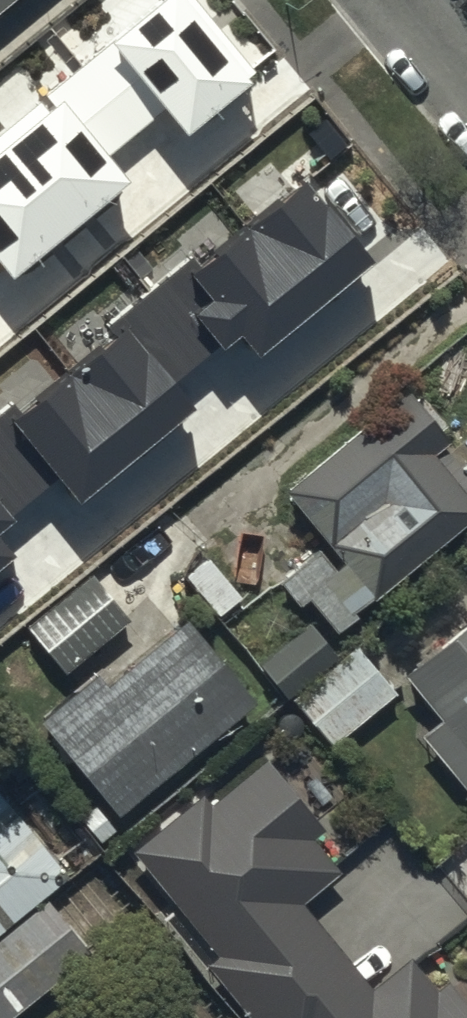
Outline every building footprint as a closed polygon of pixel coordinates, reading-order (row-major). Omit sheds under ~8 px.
[(31,0),(0,0),(0,26),(31,0)] [(108,44),(181,133),(245,82),(178,0),(162,0),(108,44)] [(58,103),(1,150),(68,232),(125,185),(58,103)] [(0,150),(0,269),(9,280),(68,232),(1,150),(0,150)] [(303,179),(245,226),(312,308),(370,262),(303,179)] [(245,226),(187,274),(209,301),(193,314),(220,347),(236,334),(253,356),(312,308),(245,226)] [(122,326),(65,372),(132,454),(189,408),(122,326)] [(65,372),(6,420),(73,502),(132,454),(65,372)] [(466,530),(466,491),(441,461),(462,443),(417,392),(296,497),(358,569),(346,579),(331,562),(292,595),(335,644),(466,530)] [(9,521),(0,511),(0,528),(9,521)] [(11,556),(0,543),(0,565),(11,556)] [(72,675),(133,623),(94,577),(33,630),(72,675)] [(105,679),(44,729),(124,826),(264,712),(194,626),(114,691),(105,679)] [(404,680),(444,726),(423,744),(466,796),(466,626),(404,680)] [(294,704),(335,749),(395,695),(354,650),(294,704)] [(269,768),(214,813),(206,805),(141,859),(274,1017),(466,1017),(466,1010),(449,988),(439,996),(414,967),(377,998),(306,913),(349,878),(321,845),(327,837),(269,768)] [(100,859),(66,816),(36,840),(0,795),(0,939),(100,859)] [(0,950),(0,1017),(32,1017),(98,966),(52,909),(0,950)]
